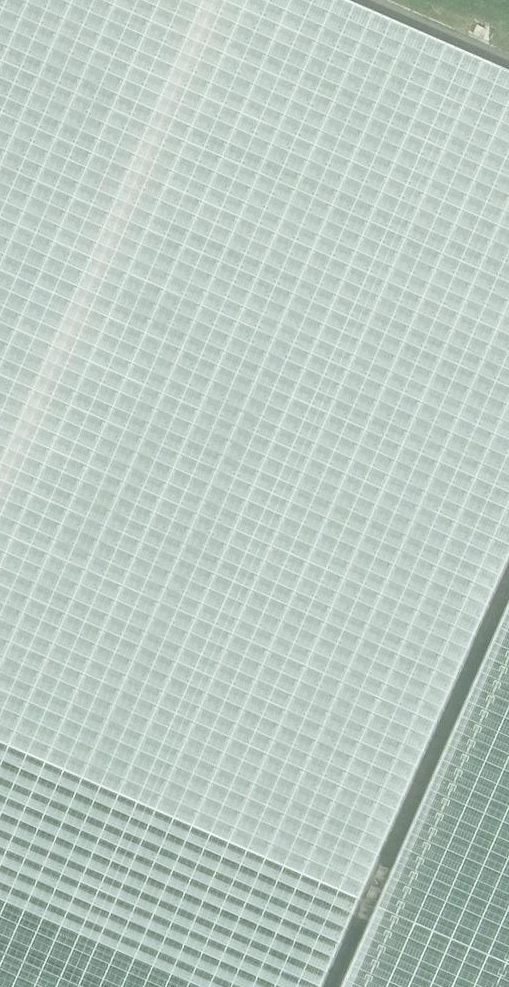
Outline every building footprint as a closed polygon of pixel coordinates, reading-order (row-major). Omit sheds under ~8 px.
[(508,559),(508,73),(342,0),(0,0),(0,986),(322,986),(508,559)] [(344,986),(508,986),(508,608),(344,986)]
